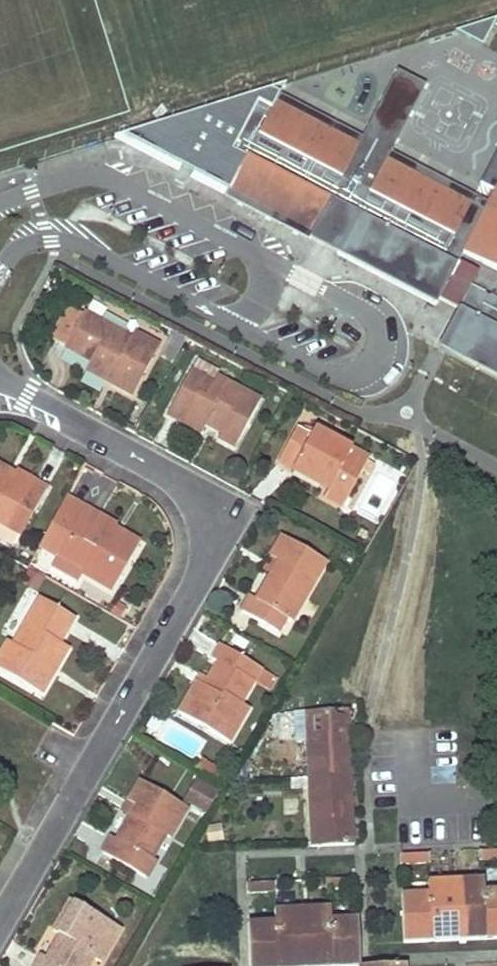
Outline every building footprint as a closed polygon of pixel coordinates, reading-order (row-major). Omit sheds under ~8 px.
[(374,133),(351,175),(378,189),(401,147),(436,81),(410,67),(374,133)] [(462,349),(496,368),(496,199),(401,147),(378,189),(351,175),(374,133),(270,77),(235,141),(249,148),(231,181),(315,226),(323,211),(350,225),(338,247),(436,301),(464,248),(484,259),(459,305),(465,308),(480,316),(462,349)] [(249,148),(235,141),(214,180),(311,233),(315,226),(231,181),(249,148)] [(447,341),(462,349),(480,316),(465,308),(447,341)] [(130,340),(84,315),(64,349),(91,362),(87,371),(131,396),(159,346),(134,333),(130,340)] [(220,373),(197,361),(168,415),(201,435),(207,424),(222,432),(219,439),(234,448),(259,400),(217,378),(220,373)] [(318,439),(297,428),(279,463),(328,490),(325,497),(343,507),(360,475),(366,477),(372,464),(367,462),(368,459),(322,433),(318,439)] [(0,467),(0,541),(14,549),(47,491),(16,472),(14,475),(0,467)] [(117,526),(85,508),(51,566),(78,583),(82,575),(110,592),(139,544),(114,529),(117,526)] [(249,597),(240,611),(277,633),(285,620),(290,622),(325,562),(281,537),(270,558),(277,561),(271,576),(257,600),(249,597)] [(277,561),(270,558),(263,570),(271,576),(277,561)] [(0,655),(0,671),(41,694),(67,649),(58,644),(72,619),(39,599),(13,646),(7,643),(0,655)] [(195,683),(178,715),(229,743),(248,708),(241,705),(262,670),(220,646),(212,661),(217,663),(204,687),(195,683)] [(262,670),(241,705),(248,708),(260,687),(269,674),(262,670)] [(277,679),(269,674),(260,687),(268,692),(277,679)] [(308,791),(310,846),(353,844),(347,710),(303,712),(307,781),(291,781),(292,791),(308,791)] [(111,838),(102,854),(145,879),(156,861),(152,859),(165,836),(171,839),(187,809),(140,782),(128,802),(136,807),(129,819),(117,842),(111,838)] [(207,813),(215,790),(191,782),(183,805),(207,813)] [(136,807),(128,802),(121,815),(129,819),(136,807)] [(481,852),(481,863),(496,862),(496,851),(481,852)] [(430,855),(400,857),(401,868),(429,867),(430,855)] [(276,882),(244,882),(245,893),(276,892),(276,882)] [(482,882),(456,883),(460,947),(485,947),(483,896),(482,882)] [(427,898),(429,948),(460,947),(456,883),(428,885),(427,898)] [(485,947),(496,946),(496,895),(483,896),(485,947)] [(401,899),(402,949),(429,948),(427,898),(401,899)] [(122,929),(71,901),(54,933),(59,936),(47,960),(40,957),(35,965),(88,965),(93,957),(103,963),(122,929)] [(328,908),(274,910),(273,922),(329,919),(328,908)] [(248,965),(357,965),(358,965),(356,917),(329,919),(273,922),(246,924),(247,959),(248,965)]
